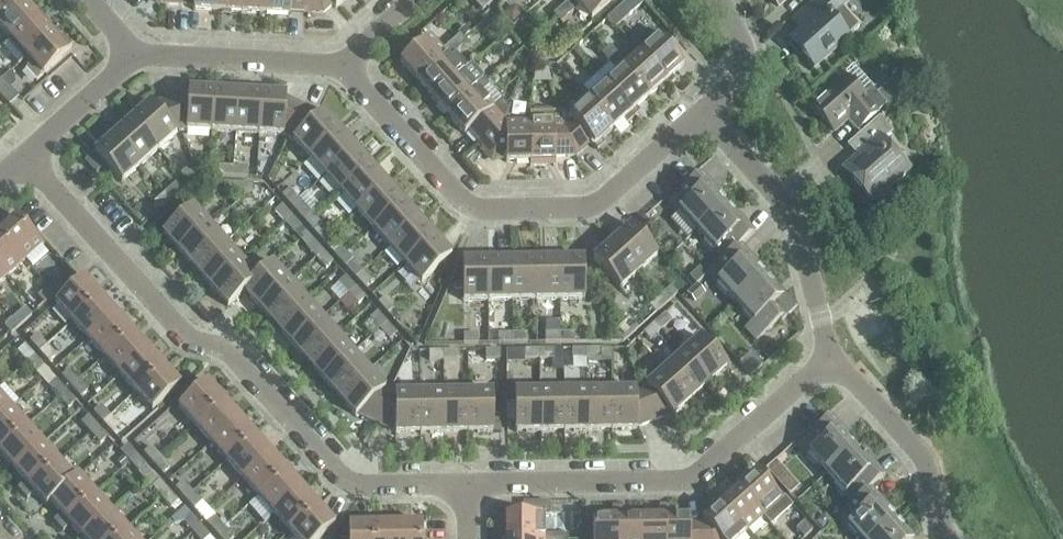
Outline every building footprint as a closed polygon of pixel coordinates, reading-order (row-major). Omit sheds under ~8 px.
[(39,14),(26,0),(18,0),(0,16),(0,28),(10,39),(39,14)] [(18,0),(0,0),(0,16),(18,0)] [(180,5),(193,6),(193,10),(218,12),(218,0),(180,0),(180,5)] [(218,12),(241,13),(242,0),(218,0),(218,12)] [(265,14),(266,0),(242,0),(241,13),(265,14)] [(265,14),(289,16),(290,11),(310,12),(311,0),(266,0),(265,14)] [(310,12),(323,13),(332,5),(335,8),(344,0),(311,0),(310,12)] [(492,1),(491,0),(472,0),(482,11),(492,1)] [(562,6),(569,14),(578,6),(574,2),(577,0),(569,0),(562,6)] [(578,6),(591,21),(614,0),(577,0),(574,2),(578,6)] [(802,55),(813,68),(849,36),(850,37),(857,32),(855,31),(859,27),(842,8),(847,3),(844,0),(817,0),(793,22),(793,23),(798,18),(807,28),(788,45),(799,58),(802,55)] [(626,18),(634,11),(625,2),(617,9),(626,18)] [(560,22),(569,14),(562,6),(553,14),(560,22)] [(607,18),(616,27),(626,18),(617,9),(607,18)] [(39,14),(10,39),(26,57),(54,31),(39,14)] [(639,53),(668,86),(675,80),(671,76),(683,65),(650,29),(632,45),(634,47),(639,53)] [(36,81),(71,50),(54,31),(26,57),(32,64),(25,69),(36,81)] [(457,50),(466,42),(459,34),(450,42),(457,50)] [(400,62),(416,80),(445,54),(441,50),(428,36),(422,42),(417,35),(404,47),(409,53),(400,62)] [(448,58),(457,50),(450,42),(441,50),(445,54),(416,80),(432,98),(461,72),(448,58)] [(609,64),(617,56),(609,47),(601,54),(609,64)] [(634,47),(620,60),(617,56),(609,64),(617,72),(621,69),(647,98),(658,88),(662,92),(668,86),(639,53),(634,47)] [(822,114),(820,116),(833,131),(846,119),(857,131),(886,104),(852,66),(842,75),(844,77),(814,104),(822,114)] [(621,69),(617,72),(604,85),(633,117),(640,112),(636,108),(647,98),(621,69)] [(461,72),(432,98),(448,116),(476,90),(480,94),(489,86),(482,78),(473,86),(461,72)] [(9,105),(18,97),(1,79),(0,80),(0,96),(9,105)] [(604,85),(590,97),(582,88),(574,95),(582,104),(586,101),(612,129),(623,119),(627,123),(633,117),(604,85)] [(186,130),(211,131),(213,91),(212,91),(212,94),(203,93),(204,90),(188,90),(188,92),(170,99),(181,132),(186,130)] [(495,126),(503,120),(505,119),(509,107),(501,99),(492,107),(480,94),(476,90),(448,116),(464,134),(467,131),(479,144),(497,128),(495,126)] [(211,131),(235,132),(237,92),(223,92),(222,94),(214,94),(214,91),(213,91),(211,131)] [(251,96),(251,93),(237,92),(235,132),(258,134),(260,94),(260,96),(251,96)] [(283,135),(288,138),(303,106),(285,98),(285,95),(270,94),(270,97),(261,96),(261,94),(260,94),(258,134),(283,135)] [(149,103),(138,114),(139,116),(133,121),(131,119),(131,120),(157,150),(176,133),(181,132),(170,99),(151,105),(149,103)] [(586,101),(582,104),(568,117),(571,120),(563,127),(575,156),(591,142),(597,150),(604,143),(601,139),(612,129),(586,101)] [(331,126),(333,124),(323,113),(321,115),(303,106),(288,138),(293,140),(309,158),(339,131),(337,133),(331,126)] [(546,161),(555,161),(555,157),(575,156),(563,127),(559,112),(530,112),(530,123),(529,123),(530,162),(530,166),(546,166),(546,161)] [(873,202),(894,182),(908,171),(881,141),(892,131),(879,117),(847,145),(857,157),(843,169),(873,202)] [(140,166),(157,150),(131,120),(130,120),(132,122),(125,128),(123,126),(113,136),(140,166)] [(530,162),(529,123),(507,123),(503,120),(495,126),(497,128),(479,144),(492,158),(505,158),(505,162),(530,162)] [(340,132),(339,131),(309,158),(325,176),(355,149),(346,139),(344,140),(338,134),(340,132)] [(113,136),(102,145),(104,147),(98,153),(96,151),(94,152),(121,182),(140,166),(113,136)] [(325,176),(341,194),(371,167),(371,166),(369,168),(363,161),(365,160),(355,149),(325,176)] [(231,173),(245,173),(245,163),(231,164),(231,173)] [(217,174),(231,173),(231,164),(217,164),(217,174)] [(341,194),(357,211),(387,184),(377,174),(375,176),(370,169),(371,167),(341,194)] [(668,202),(686,223),(688,222),(696,231),(726,204),(715,192),(717,191),(701,173),(668,202)] [(224,190),(236,190),(236,180),(223,181),(224,190)] [(236,190),(248,190),(248,180),(236,180),(236,190)] [(170,200),(183,189),(177,181),(164,193),(170,200)] [(357,211),(373,229),(403,202),(402,202),(400,203),(394,197),(396,195),(387,184),(357,211)] [(299,199),(290,190),(283,196),(292,206),(299,199)] [(160,210),(170,200),(164,193),(153,202),(160,210)] [(309,211),(299,199),(292,206),(302,218),(309,211)] [(373,229),(389,247),(419,220),(409,209),(407,211),(401,204),(403,203),(403,202),(373,229)] [(754,232),(744,221),(742,222),(726,204),(696,231),(705,240),(703,241),(720,261),(721,262),(740,245),(754,232)] [(284,222),(291,216),(283,206),(275,212),(284,222)] [(170,242),(179,253),(209,226),(192,207),(162,234),(164,235),(166,234),(172,240),(170,242)] [(295,234),(302,227),(291,216),(284,222),(295,234)] [(42,245),(45,242),(41,237),(37,240),(16,217),(0,231),(0,234),(24,261),(42,245)] [(389,247),(404,264),(434,237),(432,239),(426,232),(428,230),(419,220),(389,247)] [(315,231),(323,241),(331,235),(322,225),(315,231)] [(194,270),(195,270),(225,243),(209,226),(179,253),(188,263),(190,261),(196,268),(194,270)] [(622,233),(611,242),(638,272),(657,256),(630,226),(629,227),(630,229),(624,235),(622,233)] [(8,276),(24,261),(0,234),(0,268),(8,276)] [(341,246),(331,235),(323,241),(334,253),(341,246)] [(451,256),(441,244),(439,246),(433,240),(435,238),(434,237),(404,264),(421,283),(451,256)] [(316,258),(323,251),(314,241),(307,248),(316,258)] [(611,242),(601,252),(603,254),(596,260),(594,258),(593,259),(620,289),(638,272),(611,242)] [(241,261),(225,243),(195,270),(195,271),(197,269),(203,276),(201,277),(211,288),(241,261)] [(725,295),(727,293),(735,302),(764,276),(754,264),(756,262),(740,245),(721,262),(720,261),(706,274),(725,295)] [(326,269),(333,263),(323,251),(316,258),(326,269)] [(584,300),(583,259),(581,259),(581,262),(572,262),(572,259),(558,260),(559,300),(584,300)] [(355,277),(362,270),(354,260),(346,267),(355,277)] [(488,261),(487,261),(488,301),(511,300),(511,260),(497,260),(497,263),(488,263),(488,261)] [(511,300),(535,300),(534,260),(534,263),(525,263),(525,260),(511,260),(511,300)] [(535,260),(534,260),(535,300),(559,300),(558,260),(544,260),(544,262),(535,263),(535,260)] [(244,292),(243,291),(257,279),(256,278),(241,261),(211,288),(220,299),(222,297),(228,304),(226,305),(227,307),(244,292)] [(463,301),(488,301),(487,261),(486,261),(486,263),(478,263),(478,261),(462,261),(463,301)] [(250,299),(259,309),(289,282),(272,263),(256,278),(257,279),(243,291),(244,292),(246,290),(252,297),(250,299)] [(696,284),(706,274),(699,268),(689,277),(696,284)] [(373,282),(362,270),(355,277),(365,288),(373,282)] [(778,286),(776,288),(764,276),(735,302),(743,311),(741,313),(750,323),(744,329),(756,341),(780,320),(781,321),(797,307),(778,286)] [(348,293),(355,287),(346,277),(339,284),(348,293)] [(54,295),(64,286),(58,278),(48,287),(54,295)] [(100,296),(83,278),(55,303),(72,322),(100,296)] [(274,326),(275,327),(305,300),(289,282),(259,309),(268,319),(270,318),(276,324),(274,326)] [(666,302),(676,293),(670,285),(659,295),(666,302)] [(44,304),(54,295),(48,287),(37,297),(44,304)] [(358,305),(366,299),(355,287),(348,293),(358,305)] [(655,312),(666,302),(659,295),(648,305),(655,312)] [(72,322),(87,339),(116,314),(100,296),(72,322)] [(396,307),(386,297),(379,303),(388,314),(396,307)] [(283,332),(281,334),(291,344),(321,318),(305,300),(275,327),(277,325),(283,332)] [(21,325),(31,316),(25,308),(14,317),(21,325)] [(379,329),(387,322),(378,313),(371,319),(379,329)] [(103,357),(132,332),(116,314),(87,339),(103,357)] [(665,314),(654,323),(660,330),(671,321),(665,314)] [(11,334),(21,325),(14,317),(4,327),(11,334)] [(306,362),(307,362),(337,335),(321,318),(291,344),(300,355),(302,353),(308,360),(306,362)] [(390,341),(397,334),(387,322),(379,329),(390,341)] [(650,340),(660,330),(654,323),(643,333),(650,340)] [(103,357),(119,375),(147,349),(132,332),(103,357)] [(463,342),(477,342),(477,332),(463,332),(463,342)] [(559,342),(559,332),(545,332),(545,342),(559,342)] [(574,342),(574,332),(559,332),(559,342),(574,342)] [(497,342),(512,342),(512,333),(497,333),(497,342)] [(526,333),(512,333),(512,342),(527,342),(526,333)] [(38,351),(46,345),(36,335),(29,341),(38,351)] [(313,369),(322,380),(352,353),(337,335),(307,362),(307,363),(309,361),(315,367),(313,369)] [(700,337),(682,354),(708,384),(719,375),(717,373),(724,367),(725,369),(727,367),(700,337)] [(48,362),(55,355),(46,345),(38,351),(48,362)] [(26,362),(33,356),(24,346),(17,352),(26,362)] [(135,392),(163,367),(147,349),(119,375),(135,392)] [(524,359),(539,359),(539,349),(524,350),(524,359)] [(553,359),(553,349),(539,349),(539,359),(553,359)] [(572,349),(572,359),(586,359),(586,349),(572,349)] [(601,358),(601,349),(586,349),(586,359),(601,358)] [(443,360),(457,360),(457,350),(442,351),(443,360)] [(485,360),(499,360),(499,350),(485,350),(485,360)] [(428,360),(443,360),(442,351),(428,351),(428,360)] [(749,374),(761,363),(750,351),(738,362),(749,374)] [(338,397),(368,371),(352,353),(322,380),(332,390),(334,389),(340,395),(338,397)] [(708,384),(682,354),(664,370),(691,400),(691,399),(689,397),(696,391),(698,393),(708,384)] [(35,373),(43,366),(33,356),(26,362),(35,373)] [(135,392),(152,411),(180,385),(163,367),(135,392)] [(70,387),(78,380),(68,370),(61,376),(70,387)] [(640,388),(653,421),(670,414),(672,416),(683,406),(682,404),(688,398),(690,400),(691,400),(664,370),(645,386),(640,388)] [(357,414),(376,423),(390,391),(385,389),(368,371),(338,397),(338,398),(341,396),(346,403),(344,405),(355,416),(357,414)] [(487,371),(477,371),(477,381),(487,381),(487,371)] [(80,397),(87,390),(78,380),(70,387),(80,397)] [(58,398),(65,391),(56,381),(49,387),(58,398)] [(223,401),(206,382),(178,407),(194,426),(223,401)] [(636,430),(636,428),(653,421),(640,388),(635,390),(611,391),(611,431),(612,431),(612,428),(621,428),(621,431),(636,430)] [(67,408),(75,401),(65,391),(58,398),(67,408)] [(420,433),(419,393),(394,394),(390,391),(376,423),(395,431),(395,434),(410,434),(410,431),(419,431),(419,433),(420,433)] [(540,432),(554,432),(554,429),(563,429),(563,431),(564,431),(563,391),(539,392),(540,432)] [(564,431),(564,429),(573,429),(573,431),(587,431),(587,391),(563,391),(564,431)] [(587,431),(602,431),(601,428),(610,428),(610,431),(611,431),(611,391),(587,391),(587,431)] [(477,430),(477,433),(492,432),(492,392),(467,393),(467,433),(468,433),(468,430),(477,430)] [(514,392),(515,432),(517,432),(517,429),(526,429),(526,432),(540,432),(539,392),(514,392)] [(443,393),(419,393),(420,433),(421,433),(421,431),(429,431),(429,433),(444,433),(443,393)] [(467,393),(443,393),(444,433),(458,433),(458,430),(467,430),(467,433),(467,393)] [(10,409),(0,397),(0,418),(10,409)] [(210,444),(239,418),(223,401),(194,426),(210,444)] [(102,422),(109,415),(100,405),(93,412),(102,422)] [(26,426),(10,409),(0,418),(0,450),(26,426)] [(112,432),(119,426),(109,415),(102,422),(112,432)] [(90,433),(97,426),(88,416),(81,423),(90,433)] [(816,467),(818,465),(827,474),(856,448),(845,436),(847,434),(831,416),(798,446),(816,467)] [(226,461),(255,436),(239,418),(210,444),(226,461)] [(2,457),(13,469),(42,444),(26,426),(0,450),(0,459),(2,457)] [(99,443),(107,437),(97,426),(90,433),(99,443)] [(242,479),(270,454),(255,436),(226,461),(242,479)] [(25,482),(17,489),(22,494),(58,462),(42,444),(13,469),(25,482)] [(129,462),(136,456),(127,445),(120,452),(129,462)] [(153,464),(160,457),(151,447),(143,453),(153,464)] [(834,486),(851,505),(870,488),(871,489),(885,476),(868,458),(866,459),(856,448),(827,474),(836,484),(834,486)] [(258,497),(286,471),(270,454),(242,479),(258,497)] [(138,472),(146,466),(136,456),(129,462),(138,472)] [(162,474),(169,467),(160,457),(153,464),(162,474)] [(27,499),(34,492),(46,505),(50,502),(49,501),(74,479),(73,479),(58,462),(22,494),(27,499)] [(258,497),(274,514),(302,489),(286,471),(258,497)] [(782,500),(778,496),(781,493),(762,472),(759,475),(756,472),(738,488),(764,517),(770,525),(792,505),(785,498),(782,500)] [(61,514),(53,521),(58,526),(94,494),(77,475),(73,479),(74,479),(49,501),(50,502),(61,514)] [(161,498),(168,491),(159,481),(151,487),(161,498)] [(184,499),(192,492),(182,482),(175,489),(184,499)] [(738,488),(724,500),(716,491),(708,498),(716,507),(720,504),(746,533),(764,517),(738,488)] [(855,538),(857,536),(859,538),(873,538),(895,519),(884,508),(886,506),(871,489),(870,488),(851,505),(837,517),(855,538)] [(274,514),(289,532),(318,507),(302,489),(274,514)] [(170,508),(177,501),(168,491),(161,498),(170,508)] [(194,509),(201,503),(192,492),(184,499),(194,509)] [(63,531),(70,525),(81,537),(110,511),(94,494),(58,526),(63,531)] [(544,534),(543,516),(549,516),(549,502),(523,502),(523,515),(505,515),(505,538),(544,538),(544,534)] [(716,507),(702,520),(705,524),(703,524),(704,538),(739,538),(746,533),(720,504),(716,507)] [(622,518),(622,506),(611,506),(612,518),(617,518),(617,538),(641,538),(641,518),(622,518)] [(659,518),(641,518),(641,538),(665,538),(664,506),(659,506),(659,518)] [(670,518),(670,506),(664,506),(665,538),(704,538),(703,524),(689,524),(689,517),(670,518)] [(334,525),(318,507),(289,532),(296,538),(319,538),(334,525)] [(81,537),(83,538),(115,538),(126,529),(110,511),(81,537)] [(192,533),(200,526),(191,516),(183,523),(192,533)] [(216,534),(223,528),(214,517),(207,524),(216,534)] [(612,518),(592,519),(593,538),(617,538),(617,518),(612,518)] [(895,519),(873,538),(912,538),(895,519)] [(803,538),(811,531),(803,522),(795,529),(803,538)] [(348,538),(373,538),(373,524),(348,525),(348,538)] [(373,524),(373,538),(397,538),(396,524),(373,524)] [(421,524),(396,524),(397,538),(422,538),(421,524)] [(209,536),(200,526),(192,533),(198,538),(206,538),(209,536)] [(233,538),(223,528),(216,534),(220,538),(231,538),(233,538)] [(126,529),(115,538),(134,538),(126,529)]
